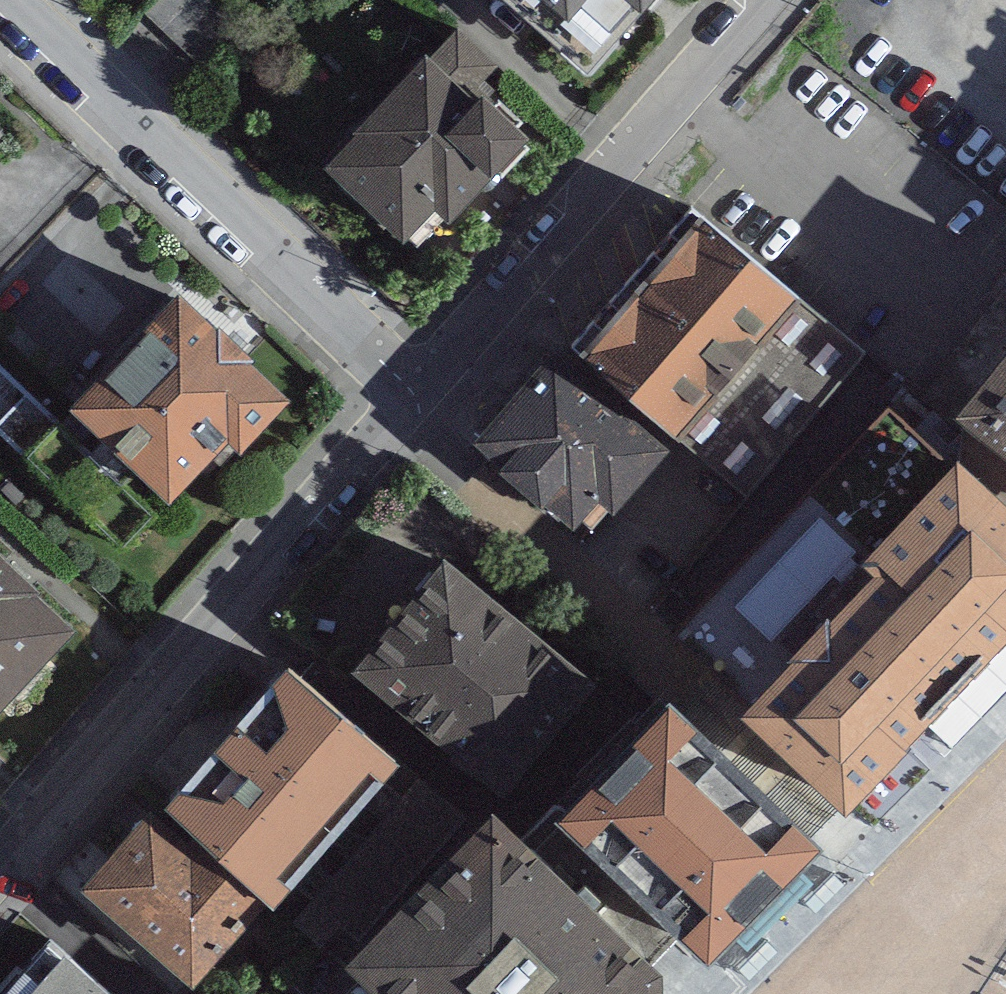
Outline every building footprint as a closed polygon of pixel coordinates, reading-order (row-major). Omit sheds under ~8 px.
[(588,84),(663,0),(492,0),(588,84)] [(500,70),(459,30),(352,141),(356,145),(324,177),(403,253),(434,221),(447,234),(529,149),(516,136),(525,127),(483,87),(500,70)] [(863,357),(691,216),(574,358),(582,364),(578,369),(679,452),(682,448),(745,499),(863,357)] [(290,409),(180,303),(69,417),(168,512),(227,451),(239,462),(290,409)] [(671,458),(554,357),(473,449),(502,474),(497,479),(540,517),(544,512),(575,538),(599,510),(615,523),(671,458)] [(957,430),(1005,469),(1005,368),(957,430)] [(26,462),(59,427),(0,373),(0,438),(26,462)] [(958,472),(868,569),(882,582),(742,732),(846,828),(1005,657),(1005,516),(958,472)] [(0,561),(0,719),(75,639),(39,604),(43,601),(0,561)] [(597,686),(441,565),(349,683),(506,804),(597,686)] [(398,778),(285,679),(159,822),(257,905),(273,920),(398,778)] [(653,704),(517,848),(649,971),(673,945),(707,976),(818,859),(653,704)] [(184,989),(257,905),(159,822),(152,816),(80,900),(184,989)] [(494,828),(342,983),(355,993),(663,993),(661,981),(649,971),(517,848),(494,828)] [(42,954),(7,993),(88,993),(42,954)]
